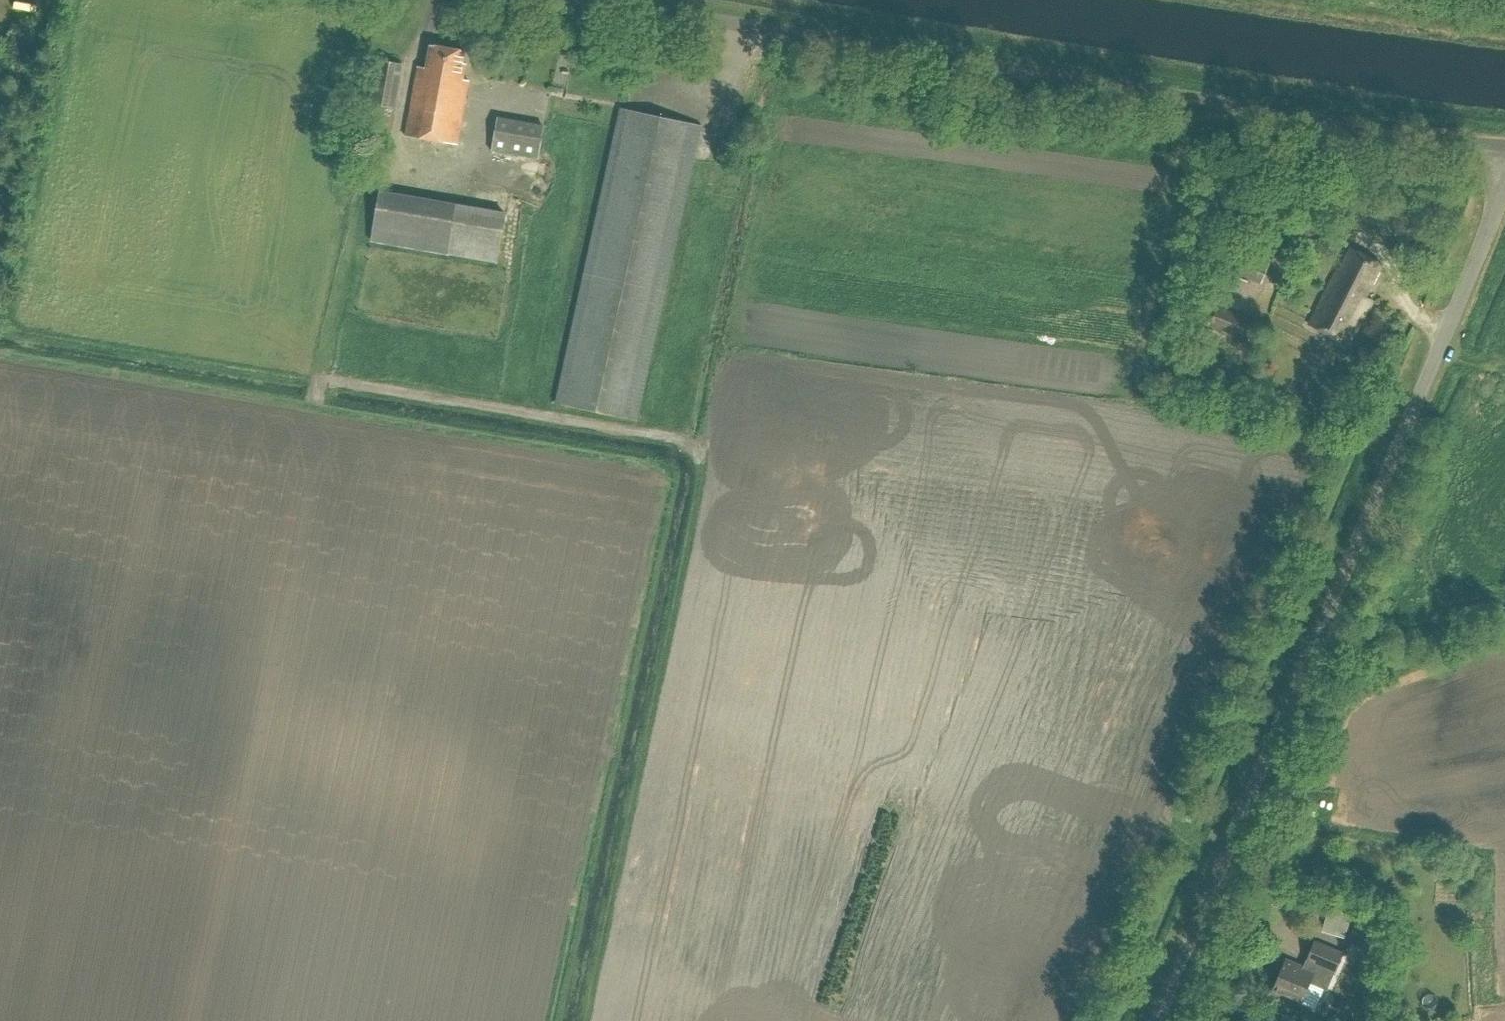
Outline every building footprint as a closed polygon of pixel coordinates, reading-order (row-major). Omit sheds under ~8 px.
[(463,79),(466,63),(463,63),(465,51),(430,44),(426,68),(418,66),(406,136),(457,145),(468,80),(463,79)] [(396,110),(404,64),(384,60),(376,106),(396,110)] [(640,420),(704,127),(621,109),(557,402),(640,420)] [(540,160),(546,125),(499,117),(493,151),(540,160)] [(371,258),(501,275),(507,230),(397,216),(396,226),(376,224),(371,258)] [(1210,325),(1239,253),(1222,246),(1192,318),(1210,325)] [(1262,284),(1275,253),(1263,248),(1258,263),(1240,256),(1233,273),(1262,284)] [(1365,297),(1382,264),(1350,248),(1340,268),(1339,267),(1309,325),(1349,345),(1373,301),(1365,297)] [(1250,341),(1258,322),(1218,307),(1211,326),(1250,341)] [(1468,405),(1461,423),(1471,426),(1478,409),(1468,405)] [(1351,936),(1371,944),(1379,923),(1359,915),(1351,936)] [(1323,944),(1342,948),(1346,932),(1327,927),(1323,944)] [(1334,972),(1343,952),(1315,941),(1304,967),(1286,959),(1272,992),(1301,1004),(1317,965),(1334,972)]
